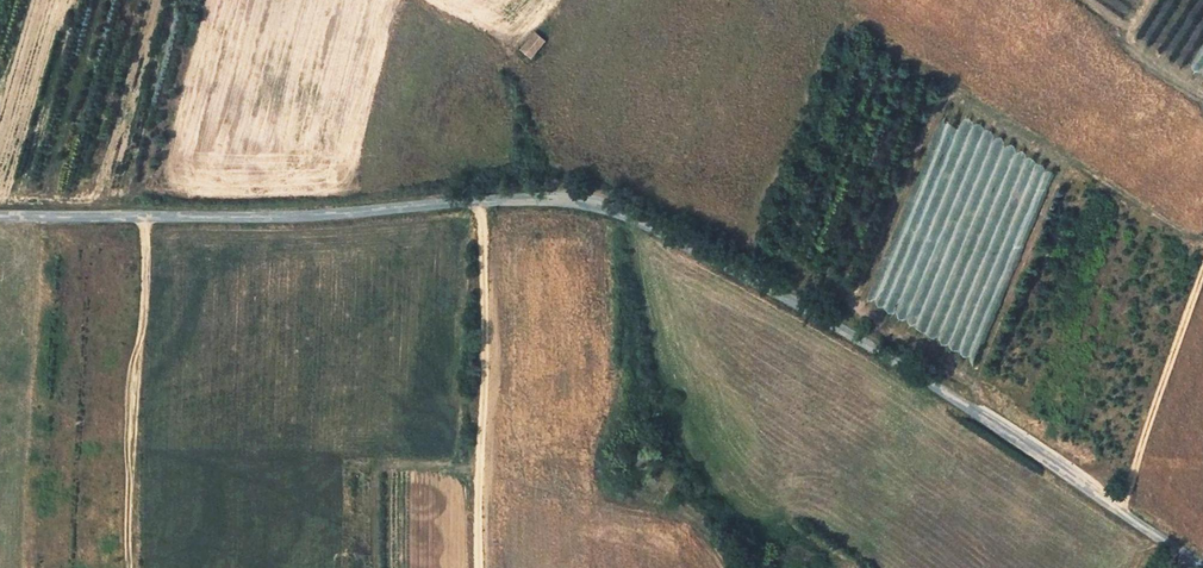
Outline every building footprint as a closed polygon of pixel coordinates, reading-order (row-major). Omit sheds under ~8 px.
[(529,46),(541,35),(534,27),(522,38),(529,46)]
